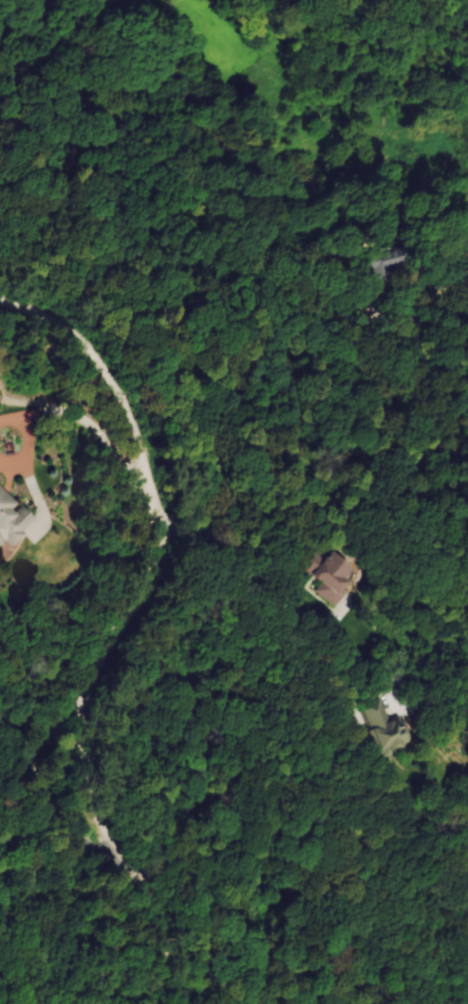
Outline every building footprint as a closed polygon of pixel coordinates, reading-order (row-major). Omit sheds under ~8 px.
[(0,486),(0,540),(13,551),(39,520),(0,486)] [(357,583),(354,582),(362,568),(338,554),(333,563),(325,559),(316,575),(328,583),(321,595),(342,608),(357,583)] [(387,759),(420,748),(409,716),(395,721),(388,700),(370,706),(387,759)]
